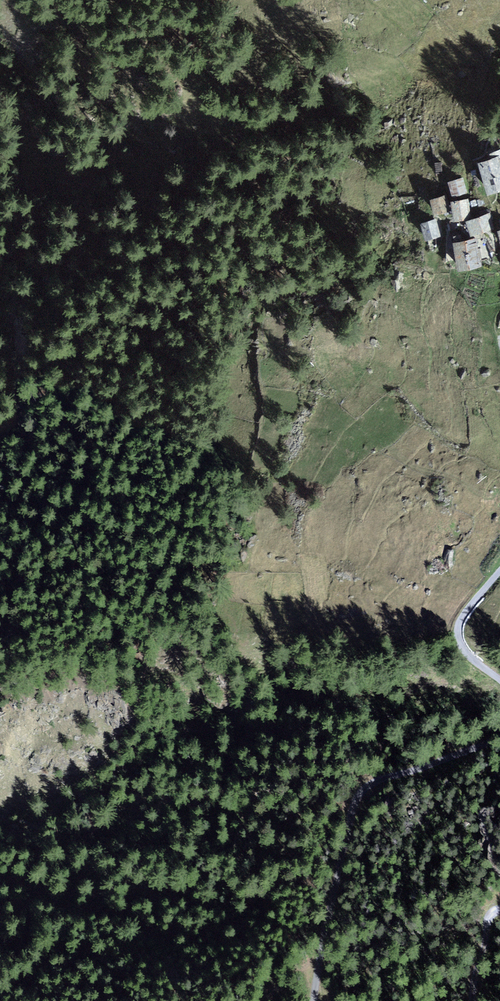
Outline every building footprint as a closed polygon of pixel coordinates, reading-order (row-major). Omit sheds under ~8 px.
[(476,163),(485,197),(499,193),(499,151),(489,154),(491,159),(476,163)] [(464,179),(448,183),(452,198),(467,194),(464,179)] [(446,195),(428,201),(432,216),(451,211),(446,195)] [(469,200),(451,201),(453,220),(471,219),(469,200)] [(489,216),(465,223),(469,237),(494,230),(489,216)] [(436,220),(420,223),(424,241),(440,237),(436,220)] [(476,239),(453,242),(457,270),(480,266),(476,239)]
